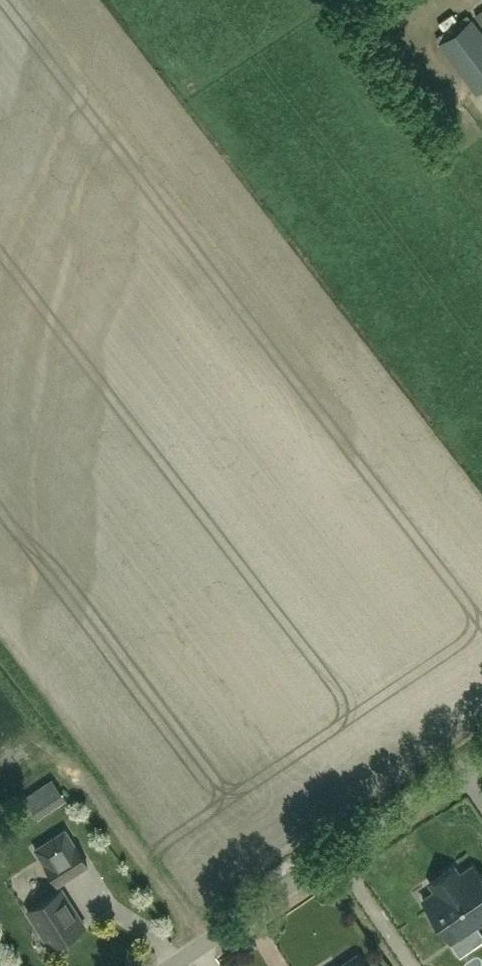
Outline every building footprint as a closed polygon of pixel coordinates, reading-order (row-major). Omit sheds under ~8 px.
[(481,88),(481,35),(471,21),(440,44),(476,93),(481,88)] [(88,864),(65,829),(35,848),(57,884),(88,864)] [(441,876),(475,926),(481,921),(481,883),(471,867),(459,876),(453,867),(441,876)] [(475,926),(441,876),(429,884),(434,893),(422,901),(450,942),(475,926)] [(85,926),(61,888),(28,910),(51,947),(56,944),(60,945),(65,942),(66,938),(85,926)] [(357,955),(340,965),(364,965),(357,955)]
